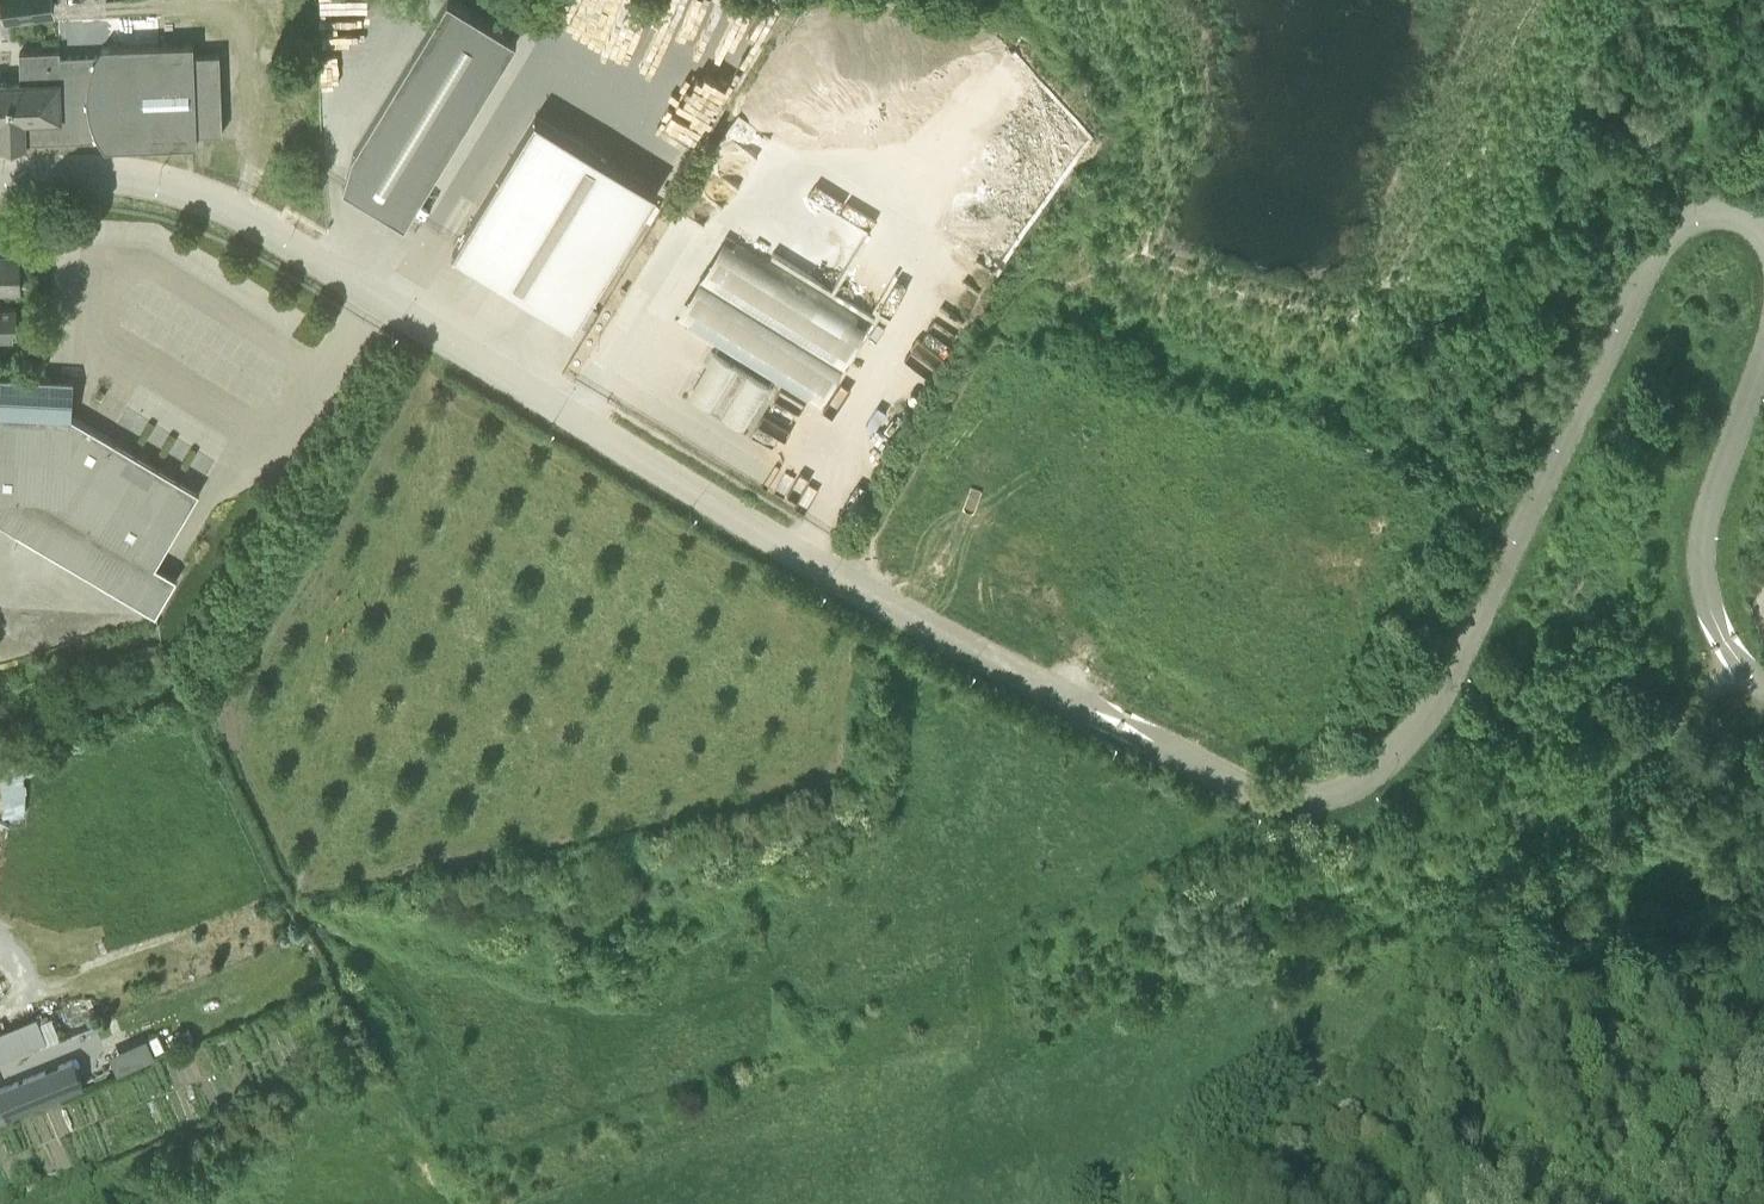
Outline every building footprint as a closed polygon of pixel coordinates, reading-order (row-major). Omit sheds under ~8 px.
[(16,7),(54,2),(54,0),(7,0),(8,8),(16,7)] [(399,214),(511,30),(461,0),(435,0),(347,144),(338,177),(399,214)] [(26,143),(25,141),(99,138),(106,147),(197,144),(197,133),(223,132),(220,52),(194,53),(194,42),(102,46),(97,55),(59,56),(59,50),(17,51),(17,80),(0,80),(0,144),(26,143)] [(658,189),(535,114),(453,248),(575,323),(658,189)] [(685,325),(807,400),(859,315),(737,240),(685,325)] [(21,289),(20,251),(0,252),(0,289),(21,289)] [(17,335),(16,307),(0,307),(0,336),(17,335)] [(709,363),(693,389),(751,424),(773,387),(711,350),(705,361),(709,363)] [(46,503),(131,554),(112,587),(156,613),(177,577),(175,575),(156,564),(197,488),(197,487),(181,477),(180,479),(175,476),(176,474),(160,464),(159,466),(154,463),(155,461),(138,452),(137,453),(132,450),(133,449),(117,439),(116,441),(109,437),(72,415),(75,379),(52,378),(52,377),(0,374),(0,501),(46,503)] [(73,1057),(0,1086),(0,1096),(8,1115),(84,1084),(73,1057)]
